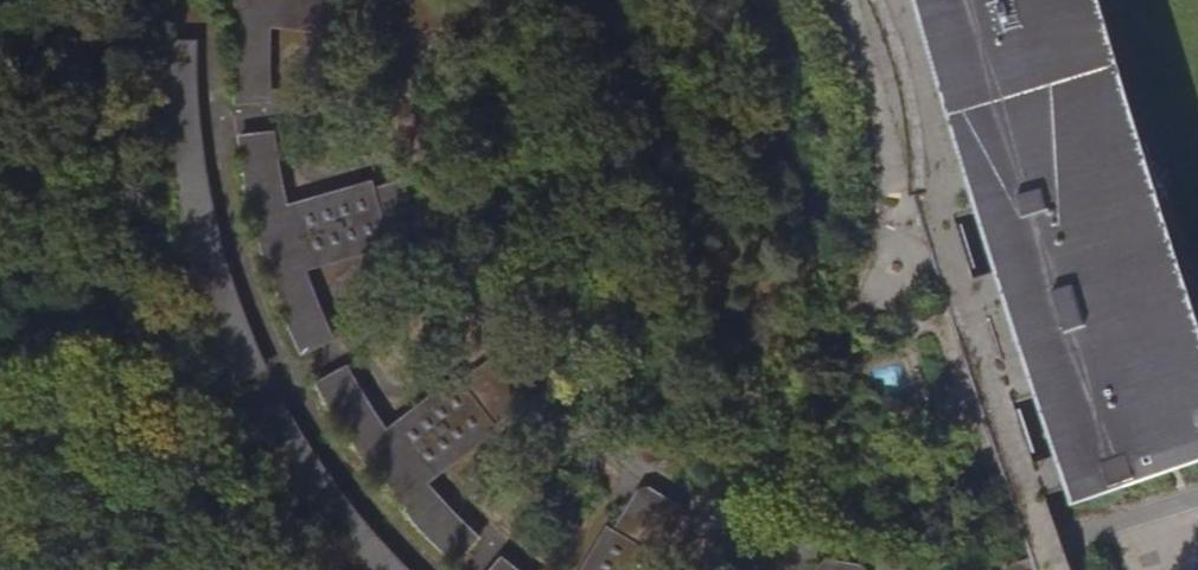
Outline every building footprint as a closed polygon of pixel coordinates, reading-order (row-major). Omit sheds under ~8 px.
[(394,551),(350,500),(316,452),(283,396),(258,341),(233,272),(216,205),(207,149),(201,66),(203,6),(204,0),(182,0),(180,44),(181,99),(183,128),(194,202),(206,258),(233,336),(254,383),(288,448),(328,506),(362,548),(384,569),(416,569),(394,551)] [(360,31),(361,3),(324,0),(240,0),(238,105),(265,105),(264,23),(360,31)] [(1048,495),(1197,445),(1197,286),(1185,245),(1112,0),(868,0),(886,42),(901,91),(909,133),(912,166),(914,195),(937,267),(1016,505),(1048,495)] [(412,28),(414,7),(361,3),(360,31),(411,35),(412,28)] [(286,312),(303,353),(328,342),(314,311),(298,270),(288,233),(281,209),(273,168),(268,134),(243,136),(252,196),(266,254),(286,312)] [(347,165),(351,181),(385,173),(381,157),(347,165)] [(431,172),(374,188),(389,240),(446,225),(431,172)] [(300,209),(315,261),(389,240),(374,188),(300,209)] [(460,385),(492,426),(541,388),(509,348),(460,385)] [(388,441),(384,435),(372,421),(341,371),(319,382),(361,452),(388,483),(458,562),(476,543),(442,505),(422,481),(388,441)] [(437,469),(492,426),(460,385),(405,428),(437,469)] [(422,481),(437,469),(405,428),(388,441),(422,481)] [(643,484),(612,536),(660,564),(691,511),(643,484)] [(1048,495),(1016,505),(1032,557),(1037,569),(1074,569),(1048,495)] [(592,569),(656,569),(660,564),(612,536),(592,569)] [(812,569),(868,569),(871,555),(816,547),(812,569)] [(1005,569),(1037,569),(1032,557),(1004,565),(1005,569)]
